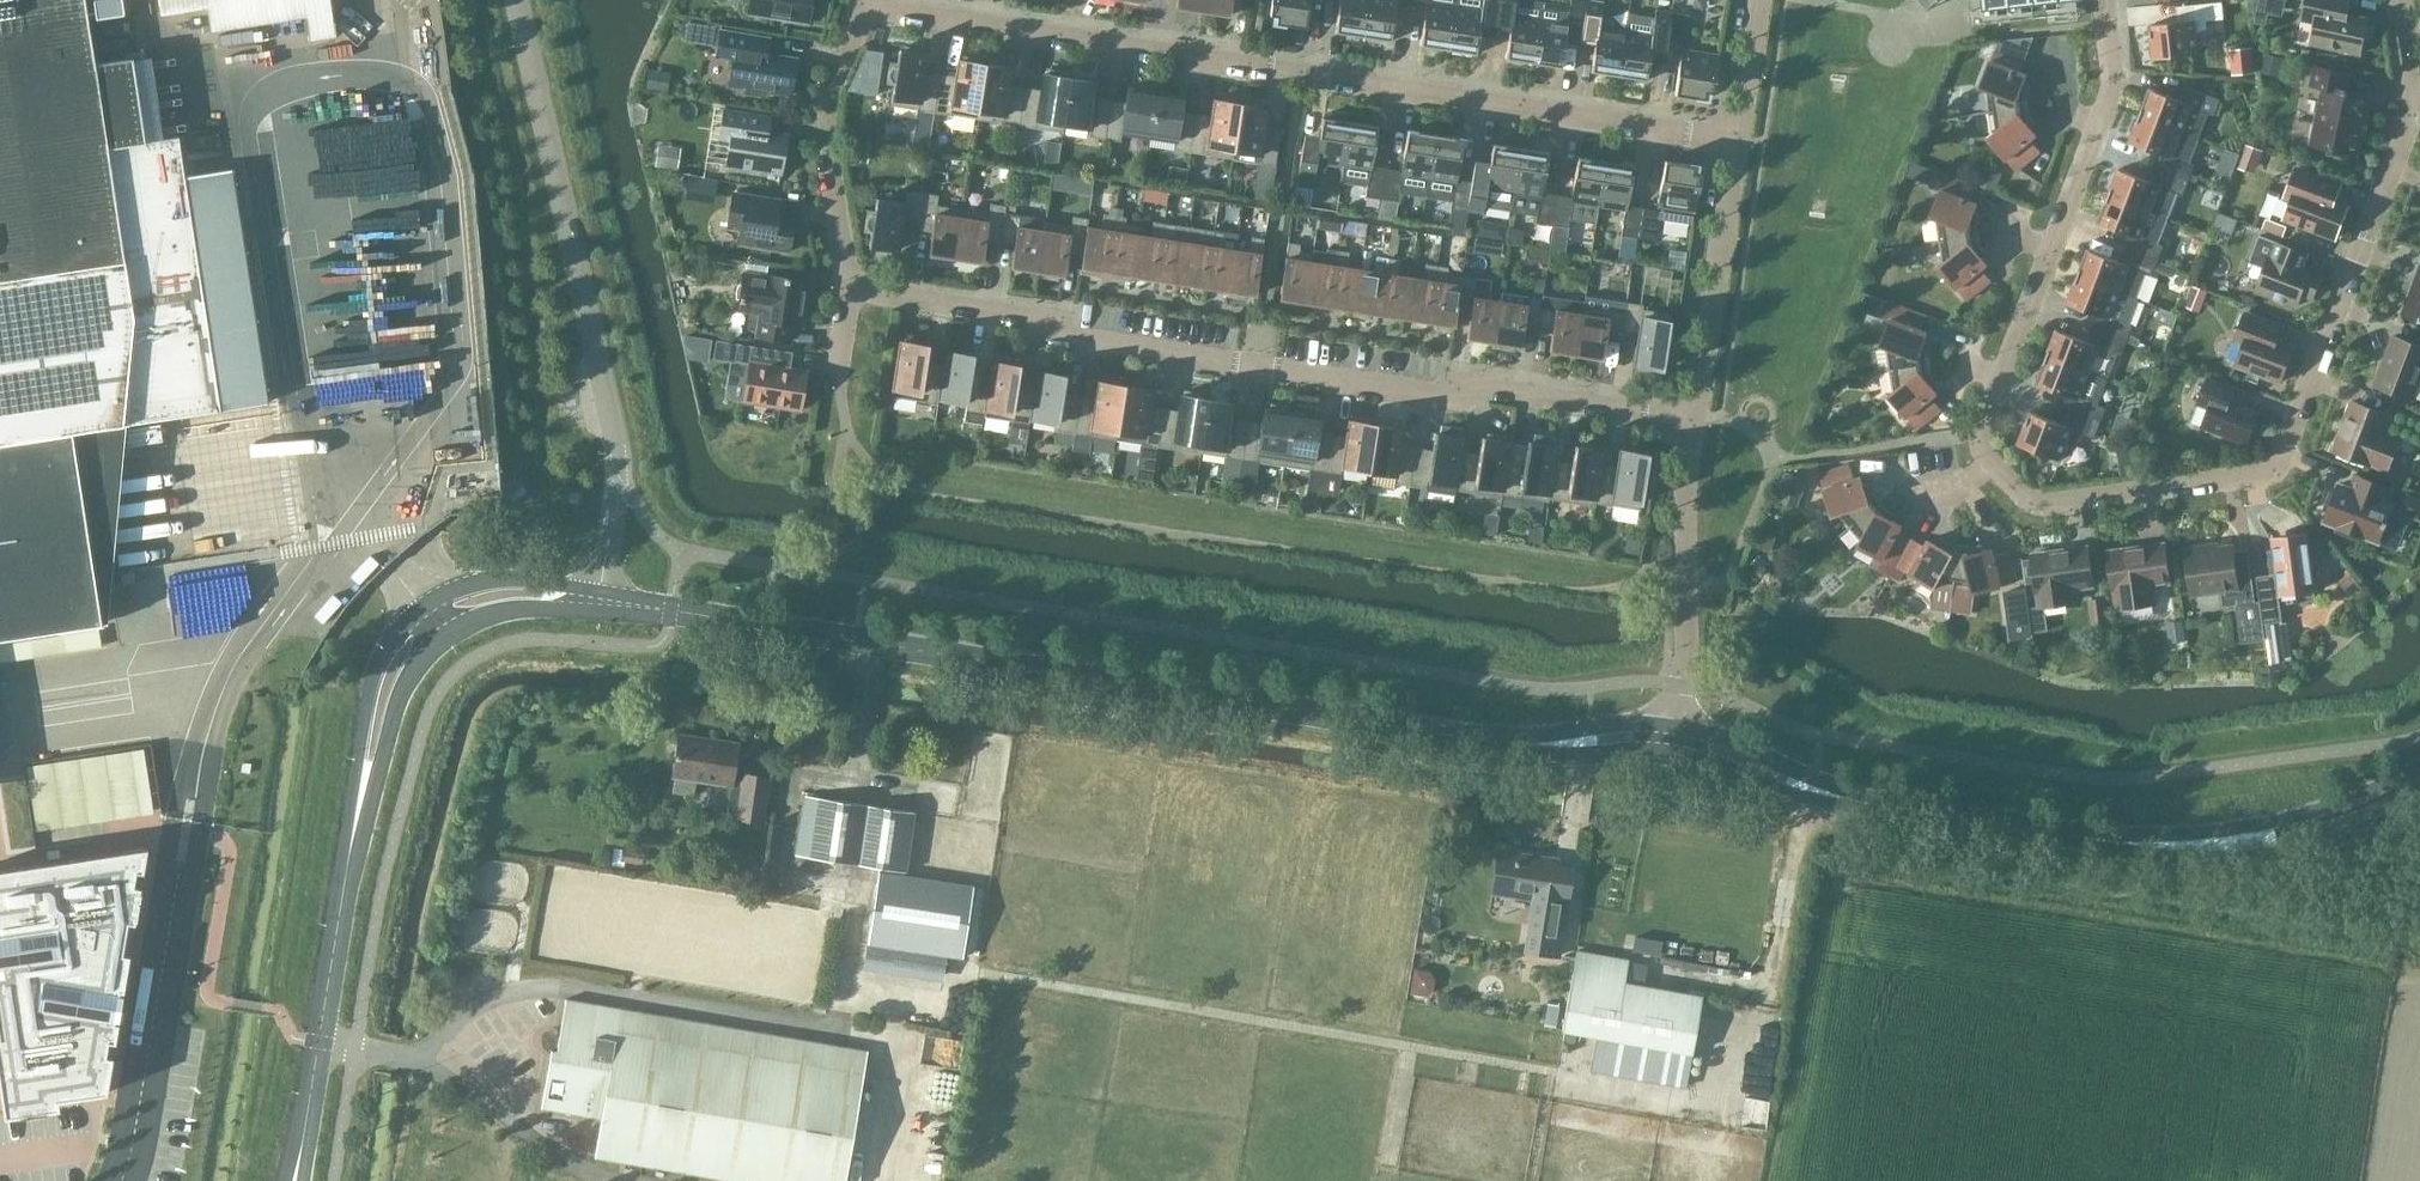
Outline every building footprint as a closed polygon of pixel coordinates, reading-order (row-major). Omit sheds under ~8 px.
[(101,624),(100,615),(97,595),(94,576),(94,575),(72,435),(72,432),(219,409),(178,136),(145,141),(144,135),(132,56),(94,62),(85,0),(86,0),(0,0),(0,639),(101,624)] [(160,13),(208,6),(211,30),(306,15),(310,39),(335,35),(329,0),(159,0),(160,13)] [(743,2),(748,3),(746,12),(808,22),(809,13),(814,10),(816,0),(741,0),(743,2)] [(1203,0),(1176,0),(1175,7),(1202,11),(1203,0)] [(1202,11),(1228,15),(1230,0),(1203,0),(1202,11)] [(1269,15),(1276,16),(1275,23),(1305,27),(1309,0),(1271,0),(1269,15)] [(1362,36),(1368,0),(1339,0),(1334,32),(1362,36)] [(1362,36),(1390,41),(1396,0),(1368,0),(1362,36)] [(1411,2),(1426,5),(1419,45),(1447,50),(1455,0),(1411,0),(1411,2)] [(1496,15),(1499,0),(1455,0),(1447,50),(1475,54),(1479,32),(1493,34),(1496,15)] [(1542,1),(1533,0),(1499,0),(1496,15),(1511,18),(1505,58),(1533,63),(1542,1)] [(1581,29),(1586,0),(1569,0),(1568,5),(1542,1),(1533,63),(1560,67),(1567,26),(1581,29)] [(1618,76),(1625,31),(1610,28),(1610,25),(1608,19),(1603,15),(1600,15),(1602,1),(1596,0),(1586,0),(1581,29),(1579,46),(1593,48),(1590,72),(1618,76)] [(2079,0),(1982,0),(1983,10),(2079,0)] [(2315,23),(2310,43),(2360,54),(2363,38),(2367,37),(2369,26),(2366,23),(2367,19),(2347,14),(2350,0),(2306,0),(2301,20),(2315,23)] [(2195,34),(2207,29),(2206,21),(2223,19),(2221,2),(2186,6),(2187,21),(2149,25),(2153,58),(2198,54),(2195,34)] [(1629,11),(1625,31),(1618,76),(1646,80),(1649,57),(1664,59),(1666,42),(1671,12),(1655,9),(1654,15),(1629,11)] [(1688,14),(1671,12),(1666,42),(1683,44),(1688,14)] [(488,271),(455,15),(408,21),(418,97),(413,98),(431,241),(425,242),(429,272),(462,268),(463,274),(488,271)] [(796,57),(766,53),(769,37),(741,32),(719,29),(715,55),(732,58),(727,84),(745,87),(744,92),(766,95),(767,90),(790,94),(796,57)] [(266,32),(267,52),(285,51),(284,32),(266,32)] [(934,112),(939,79),(924,77),(927,54),(922,53),(923,48),(904,45),(903,50),(898,50),(896,62),(889,61),(885,83),(893,84),(890,105),(934,112)] [(2025,99),(2030,86),(2023,83),(2026,75),(2019,72),(2025,58),(1996,47),(1990,61),(1989,61),(1979,88),(1984,90),(1988,112),(2024,106),(2024,103),(2024,100),(2025,99)] [(2251,48),(2230,50),(2232,75),(2254,72),(2251,48)] [(875,94),(882,52),(865,49),(846,90),(875,94)] [(1704,99),(1705,92),(1712,93),(1718,55),(1680,49),(1673,94),(1704,99)] [(2284,57),(2263,52),(2258,71),(2280,76),(2284,57)] [(335,210),(380,206),(374,127),(380,127),(377,93),(378,93),(375,55),(265,64),(267,89),(279,88),(282,137),(310,135),(313,180),(333,179),(335,210)] [(976,118),(984,64),(980,63),(981,58),(963,55),(962,60),(957,60),(955,75),(939,73),(939,79),(934,112),(976,118)] [(1019,125),(1024,92),(1008,90),(1012,68),(1007,67),(1008,62),(990,59),(989,65),(984,64),(976,118),(1019,125)] [(670,71),(648,67),(645,87),(667,91),(670,71)] [(2347,157),(2348,152),(2355,154),(2368,95),(2344,90),(2348,74),(2315,67),(2311,85),(2323,87),(2311,144),(2329,148),(2328,153),(2347,157)] [(1039,95),(1024,92),(1019,125),(1061,132),(1063,123),(1070,77),(1066,77),(1066,71),(1048,68),(1047,74),(1043,73),(1039,95)] [(1097,81),(1070,77),(1061,132),(1063,132),(1064,123),(1090,127),(1088,136),(1104,138),(1109,105),(1094,103),(1097,81)] [(1158,91),(1155,91),(1148,136),(1175,140),(1173,149),(1189,151),(1194,119),(1195,113),(1179,110),(1182,95),(1177,94),(1179,85),(1160,82),(1158,91)] [(1148,136),(1155,91),(1128,86),(1124,108),(1109,105),(1104,138),(1120,141),(1121,132),(1148,136)] [(2149,89),(2139,115),(2198,138),(2208,113),(2213,115),(2219,100),(2191,89),(2185,103),(2149,89)] [(1232,158),(1240,104),(1236,103),(1237,98),(1219,95),(1218,100),(1213,100),(1209,121),(1194,119),(1189,151),(1232,158)] [(1244,104),(1240,104),(1232,158),(1233,158),(1259,162),(1274,165),(1280,132),(1264,130),(1267,108),(1262,107),(1263,102),(1245,99),(1244,104)] [(2039,152),(2030,140),(2036,135),(2030,129),(2036,124),(2027,113),(2025,111),(2024,108),(2024,106),(1988,112),(1991,134),(1987,138),(2005,160),(2006,159),(2015,171),(2039,152)] [(726,164),(779,173),(780,173),(786,134),(766,131),(769,115),(724,108),(719,139),(730,141),(726,164)] [(2198,138),(2139,115),(2129,141),(2165,155),(2160,169),(2188,180),(2194,165),(2189,163),(2198,138)] [(1342,166),(1349,121),(1321,117),(1315,157),(1300,155),(1295,185),(1312,188),(1314,173),(1322,174),(1328,164),(1342,166)] [(1364,196),(1381,199),(1385,168),(1371,166),(1377,125),(1349,121),(1342,166),(1340,182),(1366,186),(1364,196)] [(1400,171),(1385,168),(1381,199),(1397,201),(1398,193),(1425,197),(1427,179),(1434,134),(1406,130),(1400,171)] [(1449,209),(1466,212),(1471,182),(1456,179),(1462,139),(1434,134),(1427,179),(1425,197),(1451,201),(1449,209)] [(867,163),(869,144),(848,141),(845,160),(867,163)] [(1513,192),(1520,148),(1492,143),(1485,184),(1471,182),(1466,212),(1482,214),(1486,188),(1513,192)] [(680,147),(658,144),(655,166),(677,169),(680,147)] [(2260,151),(2247,146),(2242,158),(2255,163),(2260,151)] [(1551,225),(1556,195),(1541,192),(1547,152),(1520,148),(1513,192),(1510,211),(1536,215),(1535,222),(1551,225)] [(1177,168),(1194,171),(1196,153),(1179,151),(1177,168)] [(1595,224),(1598,206),(1605,161),(1577,156),(1570,197),(1556,195),(1551,225),(1567,228),(1568,220),(1595,224)] [(1656,210),(1641,208),(1636,238),(1653,241),(1656,219),(1692,224),(1700,173),(1692,172),(1694,165),(1663,160),(1656,210)] [(1632,165),(1605,161),(1598,206),(1624,210),(1620,236),(1636,238),(1641,208),(1626,206),(1632,165)] [(2002,173),(1982,166),(1975,184),(1995,192),(2002,173)] [(2334,200),(2340,184),(2295,167),(2283,198),(2290,200),(2283,219),(2334,238),(2347,205),(2334,200)] [(2182,196),(2188,180),(2160,169),(2154,183),(2118,169),(2108,196),(2150,212),(2160,187),(2182,196)] [(1975,230),(1980,215),(1974,212),(1977,204),(1970,201),(1976,187),(1935,172),(1929,187),(1939,191),(1929,217),(1935,219),(1938,240),(1975,235),(1975,230)] [(1148,191),(1150,175),(1135,173),(1132,188),(1148,191)] [(2197,177),(2190,174),(2188,180),(2195,183),(2197,177)] [(917,222),(922,192),(906,189),(904,202),(876,198),(874,210),(866,209),(863,231),(870,232),(869,244),(897,249),(902,220),(917,222)] [(726,227),(739,229),(737,243),(787,251),(788,245),(792,246),(795,227),(781,225),(782,217),(776,216),(779,199),(732,192),(726,227)] [(955,258),(962,208),(936,204),(938,194),(922,192),(917,222),(933,224),(928,254),(955,258)] [(2150,212),(2108,196),(2098,222),(2134,236),(2128,250),(2157,261),(2163,245),(2158,243),(2167,218),(2150,212)] [(1000,235),(1005,205),(990,202),(988,212),(962,208),(955,258),(981,262),(986,233),(1000,235)] [(1036,276),(1045,221),(1046,221),(1046,217),(1004,211),(1005,205),(1000,235),(1015,237),(1010,267),(1036,270),(1035,276),(1036,276)] [(307,353),(361,354),(363,285),(377,286),(379,209),(367,209),(367,216),(354,215),(353,238),(325,237),(324,257),(301,256),(300,289),(311,289),(311,310),(319,310),(319,327),(308,327),(307,353)] [(1105,271),(1114,215),(1103,213),(1099,229),(1086,226),(1088,218),(1080,217),(1075,247),(1083,248),(1079,273),(1096,276),(1097,270),(1105,271)] [(2235,220),(2217,213),(2212,227),(2230,234),(2235,220)] [(1075,247),(1080,217),(1072,215),(1071,225),(1046,221),(1045,221),(1036,276),(1057,280),(1058,274),(1063,275),(1068,246),(1075,247)] [(1129,281),(1138,226),(1125,224),(1125,216),(1114,215),(1105,271),(1113,272),(1112,278),(1129,281)] [(1155,279),(1163,222),(1152,221),(1148,236),(1137,234),(1139,226),(1138,226),(1129,281),(1130,281),(1131,275),(1155,279)] [(1179,283),(1186,242),(1188,226),(1163,222),(1155,279),(1179,283)] [(1204,287),(1213,230),(1188,226),(1186,242),(1179,283),(1204,287)] [(1228,296),(1235,250),(1223,248),(1224,232),(1213,230),(1204,287),(1228,291),(1227,296),(1228,296)] [(1677,252),(1698,250),(1696,233),(1676,235),(1677,252)] [(1990,281),(1986,264),(1981,258),(1986,253),(1978,241),(1976,238),(1975,235),(1938,240),(1942,263),(1937,266),(1955,289),(1956,288),(1966,300),(1990,281)] [(1247,252),(1235,250),(1228,296),(1245,299),(1246,293),(1254,294),(1263,238),(1251,236),(1247,252)] [(2259,236),(2248,262),(2264,268),(2256,291),(2296,306),(2301,293),(2312,297),(2320,277),(2299,269),(2305,253),(2259,236)] [(1304,302),(1311,253),(1299,251),(1299,243),(1287,242),(1278,298),(1304,302)] [(1328,306),(1337,250),(1326,248),(1323,263),(1311,261),(1313,253),(1311,253),(1304,302),(1328,306)] [(1352,316),(1359,269),(1347,267),(1348,251),(1337,250),(1328,306),(1352,310),(1351,315),(1352,316)] [(2154,269),(2157,261),(2128,250),(2123,264),(2087,250),(2077,276),(2133,298),(2135,298),(2145,273),(2151,276),(2154,269)] [(1378,313),(1387,257),(1376,255),(1372,271),(1359,269),(1352,316),(1369,318),(1370,312),(1378,313)] [(1403,317),(1409,277),(1397,275),(1398,259),(1387,257),(1378,313),(1403,317)] [(2157,261),(2154,269),(2159,271),(2162,263),(2157,261)] [(1427,321),(1436,265),(1425,263),(1421,279),(1409,277),(1403,317),(1427,321)] [(2401,313),(2419,321),(2419,264),(2401,313)] [(1463,307),(1468,277),(1447,274),(1447,267),(1436,265),(1427,321),(1435,322),(1434,328),(1452,331),(1456,306),(1463,307)] [(736,311),(750,313),(747,328),(756,329),(755,335),(789,341),(792,324),(801,325),(804,302),(809,303),(811,286),(807,286),(807,281),(765,274),(765,275),(742,271),(736,311)] [(2124,323),(2133,298),(2077,276),(2067,302),(2103,316),(2098,330),(2126,341),(2129,334),(2132,326),(2124,323)] [(434,314),(489,316),(491,278),(471,277),(470,300),(435,298),(434,314)] [(1492,347),(1499,301),(1488,299),(1491,281),(1468,277),(1463,307),(1471,308),(1466,337),(1492,342),(1491,347),(1492,347)] [(1523,317),(1538,319),(1541,299),(1500,292),(1499,301),(1492,347),(1513,351),(1514,345),(1519,346),(1523,317)] [(1541,299),(1538,319),(1553,321),(1548,350),(1575,355),(1583,305),(1583,301),(1541,295),(1541,299)] [(1622,332),(1626,302),(1625,301),(1624,311),(1583,305),(1575,355),(1601,359),(1606,329),(1622,332)] [(1885,348),(1871,350),(1874,372),(1888,370),(1925,364),(1925,360),(1925,357),(1930,343),(1924,341),(1927,333),(1920,330),(1926,316),(1885,301),(1879,316),(1889,320),(1879,346),(1885,348)] [(1642,304),(1626,302),(1622,332),(1637,334),(1633,363),(1638,364),(1637,370),(1656,373),(1657,367),(1662,368),(1664,356),(1671,357),(1675,335),(1667,334),(1670,313),(1642,308),(1642,304)] [(2246,338),(2235,365),(2280,382),(2293,346),(2276,340),(2282,326),(2244,312),(2236,334),(2246,338)] [(494,322),(436,323),(436,341),(495,339),(494,322)] [(2120,357),(2126,341),(2098,330),(2092,344),(2056,330),(2046,356),(2088,373),(2098,348),(2120,357)] [(928,402),(933,369),(924,368),(928,345),(923,345),(925,335),(905,332),(903,342),(899,341),(890,396),(928,402)] [(2129,334),(2126,341),(2137,345),(2139,338),(2129,334)] [(2411,399),(2419,376),(2419,346),(2392,336),(2374,385),(2411,399)] [(791,352),(717,341),(715,357),(749,362),(743,401),(799,410),(806,370),(789,367),(791,352)] [(496,389),(496,347),(438,347),(438,390),(496,389)] [(942,371),(933,369),(928,402),(937,403),(938,398),(966,402),(963,421),(972,423),(973,412),(979,379),(970,378),(974,355),(945,351),(942,371)] [(979,379),(972,423),(981,424),(982,416),(1019,422),(1024,389),(1016,388),(1019,365),(1014,365),(1015,358),(996,355),(995,362),(990,361),(987,381),(979,379)] [(2088,373),(2046,356),(2035,383),(2076,398),(2071,412),(2099,423),(2105,408),(2097,405),(2107,379),(2089,372),(2088,373)] [(2176,367),(2165,363),(2161,374),(2168,376),(2168,374),(2173,372),(2175,372),(2176,367)] [(1892,392),(1887,395),(1906,418),(1907,417),(1916,429),(1940,409),(1931,397),(1936,393),(1931,386),(1937,382),(1928,371),(1926,368),(1925,364),(1888,370),(1892,392)] [(1033,391),(1024,389),(1019,422),(1028,423),(1029,418),(1057,422),(1056,431),(1072,433),(1077,400),(1061,398),(1065,375),(1036,371),(1033,391)] [(1115,440),(1124,386),(1120,385),(1120,380),(1102,377),(1102,382),(1097,381),(1093,403),(1077,400),(1072,433),(1115,440)] [(2197,404),(2190,422),(2201,427),(2246,444),(2247,440),(2254,439),(2257,430),(2256,426),(2253,425),(2258,412),(2229,402),(2234,388),(2207,378),(2197,404)] [(1151,390),(1124,386),(1115,440),(1116,440),(1118,431),(1143,436),(1142,444),(1157,446),(1162,414),(1148,411),(1151,390)] [(1199,453),(1207,399),(1203,398),(1204,393),(1186,390),(1185,395),(1180,394),(1177,416),(1162,414),(1157,446),(1199,453)] [(1241,459),(1246,427),(1231,424),(1235,403),(1207,399),(1199,453),(1241,459)] [(2333,451),(2368,465),(2369,463),(2387,470),(2398,441),(2381,434),(2388,415),(2352,401),(2333,451)] [(1283,466),(1291,412),(1287,411),(1288,406),(1270,403),(1269,408),(1264,407),(1261,429),(1246,427),(1241,459),(1283,466)] [(1318,416),(1314,415),(1315,407),(1297,404),(1296,412),(1291,412),(1283,466),(1325,472),(1330,440),(1331,434),(1316,431),(1318,416)] [(2093,439),(2099,423),(2071,412),(2066,426),(2029,412),(2017,443),(2060,460),(2067,441),(2079,442),(2082,434),(2093,439)] [(1368,471),(1375,425),(1371,424),(1371,419),(1353,416),(1353,421),(1348,420),(1344,442),(1330,440),(1325,472),(1340,475),(1341,466),(1368,471)] [(1402,429),(1375,425),(1368,471),(1395,475),(1393,483),(1409,486),(1415,453),(1399,450),(1402,429)] [(1454,496),(1455,490),(1455,484),(1456,484),(1463,437),(1434,433),(1431,450),(1416,447),(1415,453),(1409,486),(1426,488),(1426,492),(1454,496)] [(1510,496),(1515,463),(1506,461),(1510,442),(1505,441),(1505,436),(1486,433),(1486,438),(1481,437),(1478,454),(1469,452),(1463,491),(1501,497),(1502,494),(1510,496)] [(405,436),(404,470),(451,472),(452,461),(429,460),(430,437),(405,436)] [(135,439),(136,452),(167,450),(166,437),(135,439)] [(1557,500),(1562,467),(1553,466),(1556,446),(1527,442),(1524,464),(1515,463),(1510,496),(1548,501),(1548,499),(1557,500)] [(2126,444),(2115,445),(2117,459),(2128,458),(2126,444)] [(1602,504),(1607,471),(1600,470),(1603,451),(1574,446),(1570,469),(1562,467),(1557,500),(1594,506),(1595,503),(1602,504)] [(1615,473),(1607,471),(1602,504),(1639,510),(1642,489),(1650,490),(1653,468),(1646,467),(1648,455),(1619,450),(1615,473)] [(1848,528),(1878,503),(1876,500),(1874,496),(1870,482),(1863,485),(1860,476),(1853,479),(1848,464),(1819,475),(1823,489),(1822,489),(1832,517),(1838,515),(1848,528)] [(2364,537),(2377,542),(2383,526),(2385,527),(2387,522),(2385,521),(2391,505),(2386,502),(2391,489),(2353,475),(2348,488),(2338,484),(2334,494),(2330,492),(2323,510),(2328,512),(2324,521),(2337,526),(2335,531),(2362,541),(2364,537)] [(2406,492),(2398,512),(2419,521),(2419,498),(2406,492)] [(1895,566),(1911,539),(1898,532),(1901,525),(1893,521),(1897,515),(1884,508),(1881,505),(1878,503),(1848,528),(1859,541),(1856,546),(1880,559),(1875,569),(1890,577),(1895,566)] [(129,513),(131,526),(178,519),(176,506),(129,513)] [(2103,531),(2048,532),(2048,546),(2104,544),(2103,531)] [(2315,591),(2308,536),(2308,532),(2270,537),(2278,596),(2315,591)] [(1937,584),(1954,586),(1959,547),(1956,547),(1953,545),(1938,538),(1935,544),(1927,540),(1924,546),(1911,539),(1895,566),(1890,577),(1898,582),(1904,571),(1934,589),(1937,584)] [(1962,547),(1959,547),(1954,586),(1951,611),(1969,613),(1972,594),(2000,587),(2000,586),(2014,582),(2007,552),(1992,555),(1991,548),(1982,550),(1981,543),(1965,547),(1962,547)] [(2169,582),(2165,549),(2164,544),(2107,551),(2112,589),(2114,589),(2116,608),(2154,603),(2152,584),(2169,582)] [(2249,564),(2234,566),(2232,545),(2207,548),(2207,545),(2184,548),(2190,594),(2220,590),(2222,606),(2254,601),(2249,564)] [(239,546),(179,552),(181,568),(148,571),(152,615),(195,611),(193,595),(243,590),(239,546)] [(2092,585),(2088,553),(2087,547),(2030,554),(2035,592),(2037,592),(2039,606),(2070,602),(2068,588),(2092,585)] [(2362,586),(2351,572),(2339,582),(2350,596),(2362,586)] [(2025,590),(2004,594),(2010,640),(2031,637),(2028,619),(2025,595),(2025,590)] [(2108,622),(2105,597),(2088,599),(2091,624),(2108,622)] [(2185,640),(2182,619),(2165,622),(2168,642),(2185,640)] [(2281,624),(2262,626),(2264,643),(2268,666),(2291,663),(2286,623),(2281,624)] [(672,792),(694,796),(697,779),(732,784),(732,782),(742,783),(745,764),(735,763),(738,744),(678,734),(672,775),(674,775),(672,792)] [(159,759),(157,744),(69,758),(71,772),(159,759)] [(0,772),(0,838),(12,836),(5,772),(0,772)] [(763,822),(770,777),(748,773),(741,819),(763,822)] [(903,870),(912,809),(805,794),(796,854),(903,870)] [(3,1109),(4,1109),(5,1116),(24,1113),(23,1106),(38,1103),(39,1111),(58,1108),(57,1100),(107,1093),(119,1022),(115,1022),(115,1018),(119,1019),(123,994),(119,993),(120,990),(124,991),(147,847),(0,870),(0,1091),(3,1109)] [(642,864),(644,852),(622,848),(621,850),(614,849),(612,858),(620,859),(620,861),(642,864)] [(1498,851),(1491,892),(1533,899),(1530,916),(1525,951),(1557,956),(1566,899),(1571,869),(1556,866),(1557,860),(1529,856),(1519,854),(1498,851)] [(705,913),(698,970),(810,984),(816,937),(828,939),(833,893),(656,870),(655,884),(646,883),(644,899),(683,904),(682,910),(705,913)] [(961,958),(973,885),(880,871),(868,943),(961,958)] [(1644,916),(1642,930),(1659,933),(1662,920),(1644,916)] [(1574,949),(1570,974),(1561,1030),(1691,1051),(1700,995),(1624,983),(1627,958),(1574,949)] [(1423,977),(1442,979),(1444,953),(1426,951),(1423,977)] [(540,1107),(601,1117),(594,1156),(741,1180),(845,1180),(867,1051),(565,999),(558,1037),(552,1042),(540,1107)] [(941,1044),(945,1022),(935,1020),(931,1042),(941,1044)] [(923,1079),(923,1107),(934,1107),(935,1080),(923,1079)]
